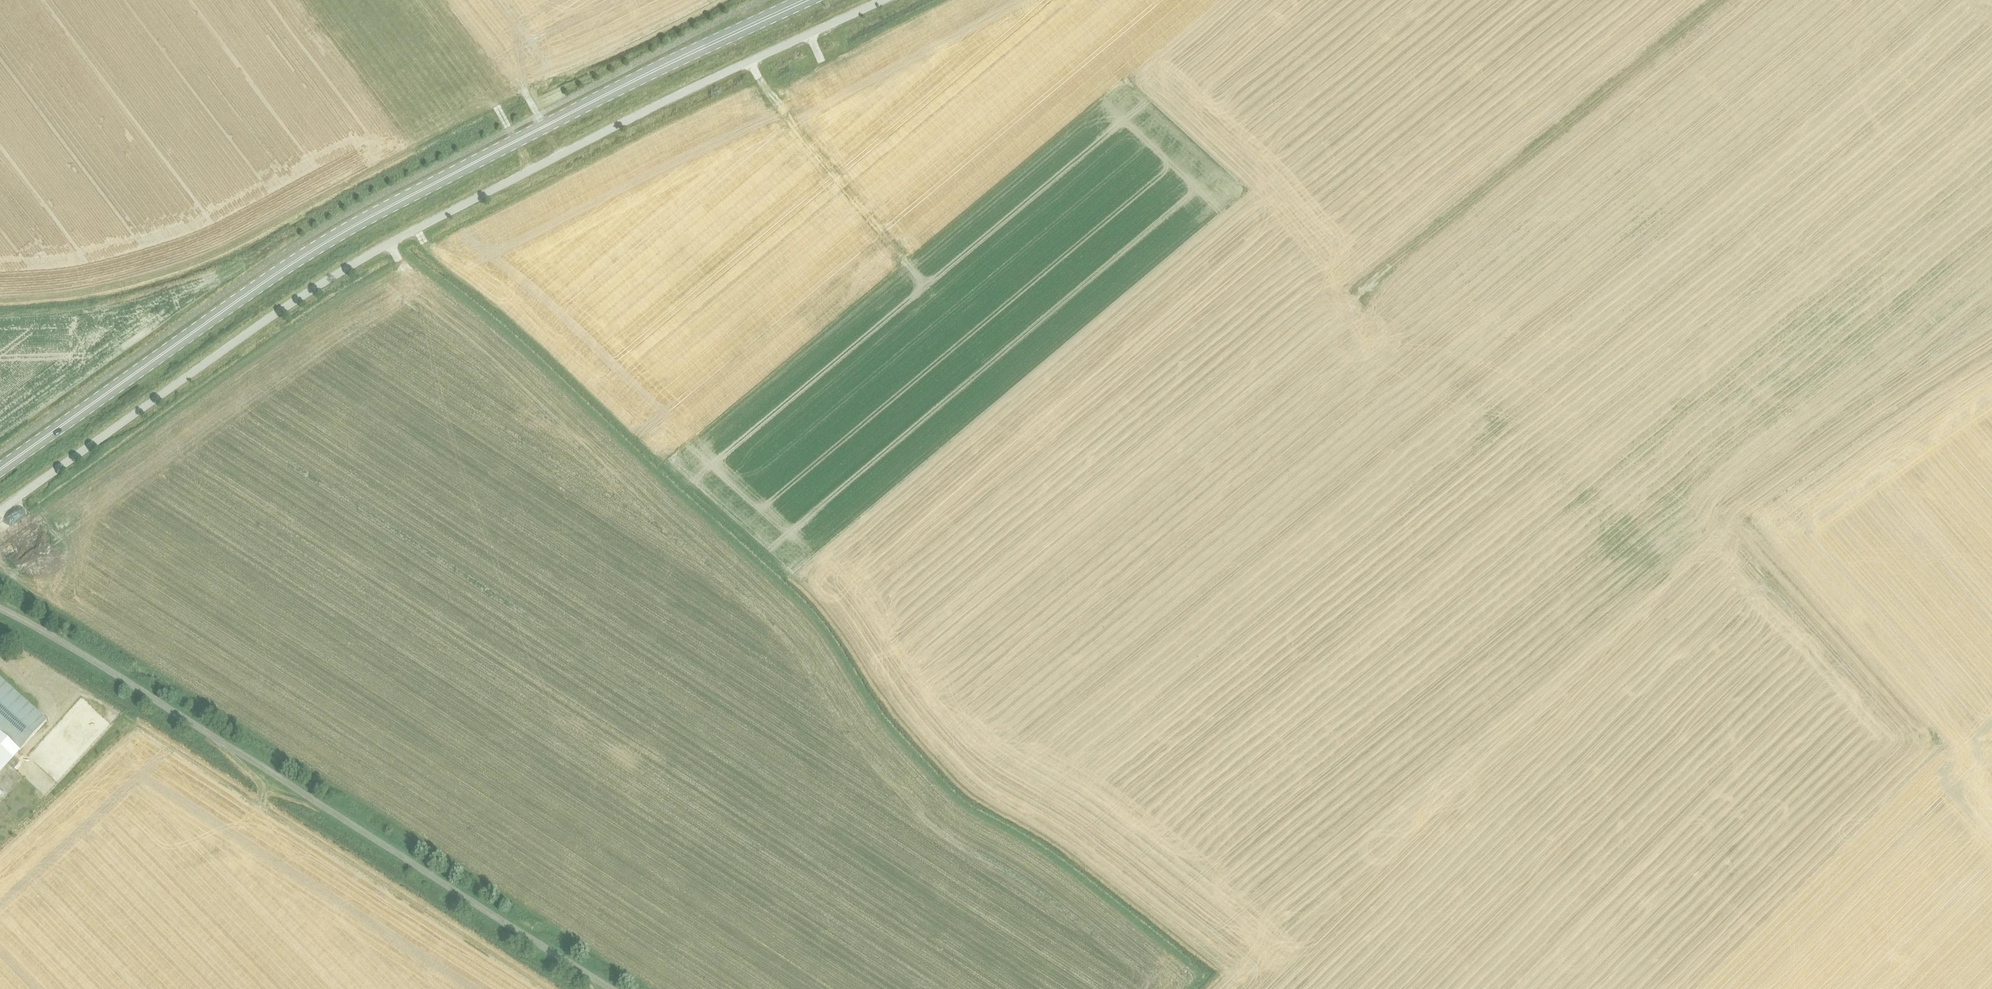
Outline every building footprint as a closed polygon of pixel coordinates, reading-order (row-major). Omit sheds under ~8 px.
[(19,751),(46,721),(0,680),(0,733),(19,751)]
